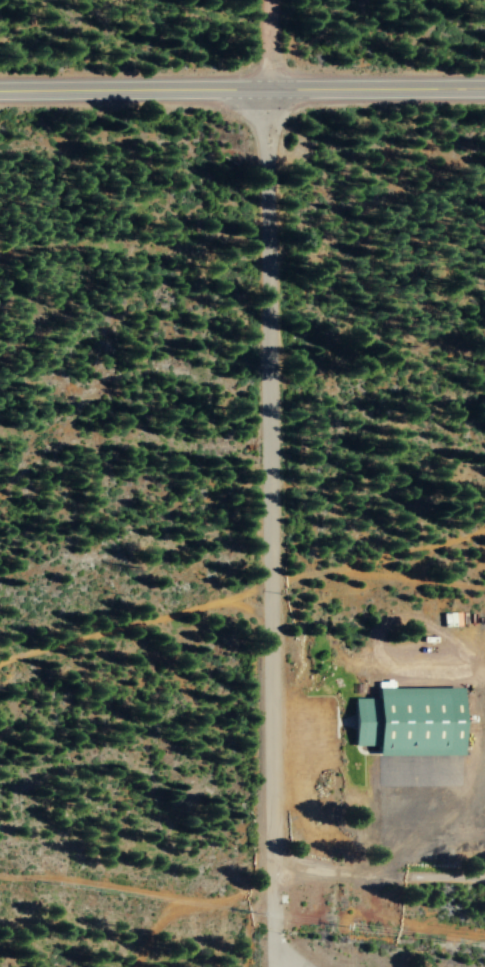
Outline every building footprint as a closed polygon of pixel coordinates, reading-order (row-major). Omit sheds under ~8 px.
[(461,687),(376,687),(376,697),(353,697),(353,745),(377,745),(377,755),(461,754),(461,687)]
